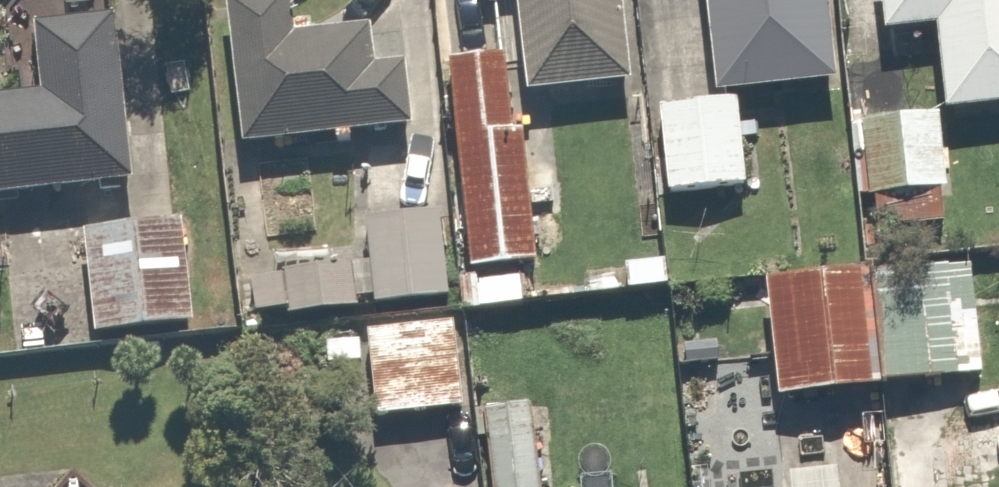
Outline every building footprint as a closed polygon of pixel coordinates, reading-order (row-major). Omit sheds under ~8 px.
[(605,0),(457,0),(458,13),(506,14),(512,112),(615,104),(605,0)] [(816,0),(688,0),(702,123),(828,109),(816,0)] [(864,59),(928,54),(934,131),(998,125),(998,0),(860,0),(864,59)] [(284,12),(212,18),(224,175),(397,162),(391,87),(353,90),(350,60),(289,65),(284,12)] [(125,202),(102,31),(26,41),(36,114),(0,118),(0,219),(125,202)] [(488,75),(441,80),(465,288),(520,282),(505,149),(497,150),(488,75)] [(720,125),(646,130),(652,218),(726,214),(720,125)] [(925,137),(862,140),(865,223),(928,221),(925,137)] [(435,241),(352,246),(357,327),(440,322),(435,241)] [(170,254),(75,259),(79,350),(175,345),(170,254)] [(340,288),(276,292),(278,335),(343,331),(340,288)] [(967,294),(874,300),(880,409),(974,404),(967,294)] [(860,299),(758,302),(762,422),(864,419),(860,299)] [(444,347),(367,358),(380,445),(457,434),(444,347)] [(482,423),(484,486),(530,486),(528,422),(482,423)]
